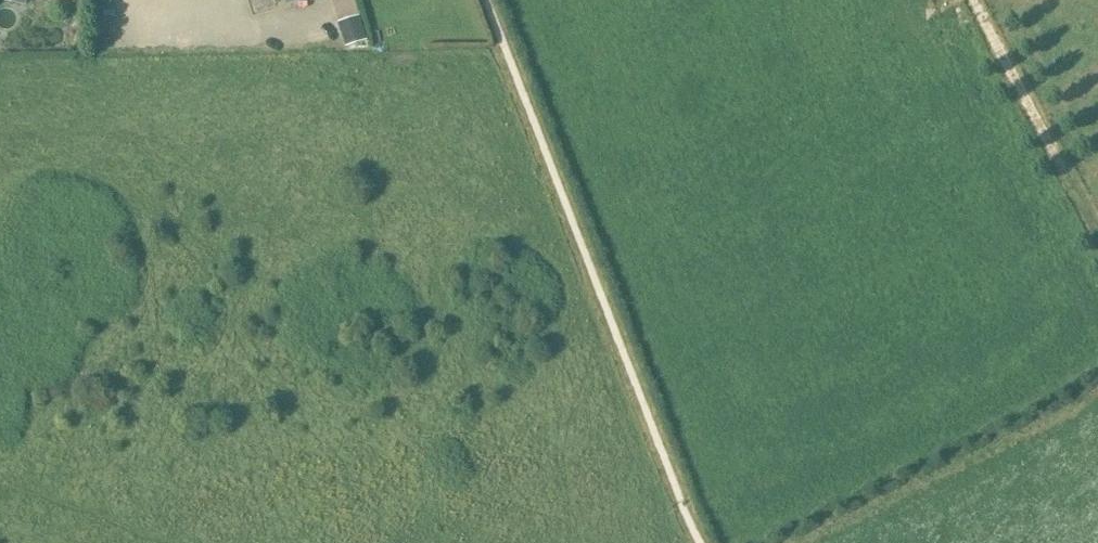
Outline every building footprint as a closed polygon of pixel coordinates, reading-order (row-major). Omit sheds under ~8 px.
[(346,44),(367,38),(360,15),(339,20),(346,44)]
